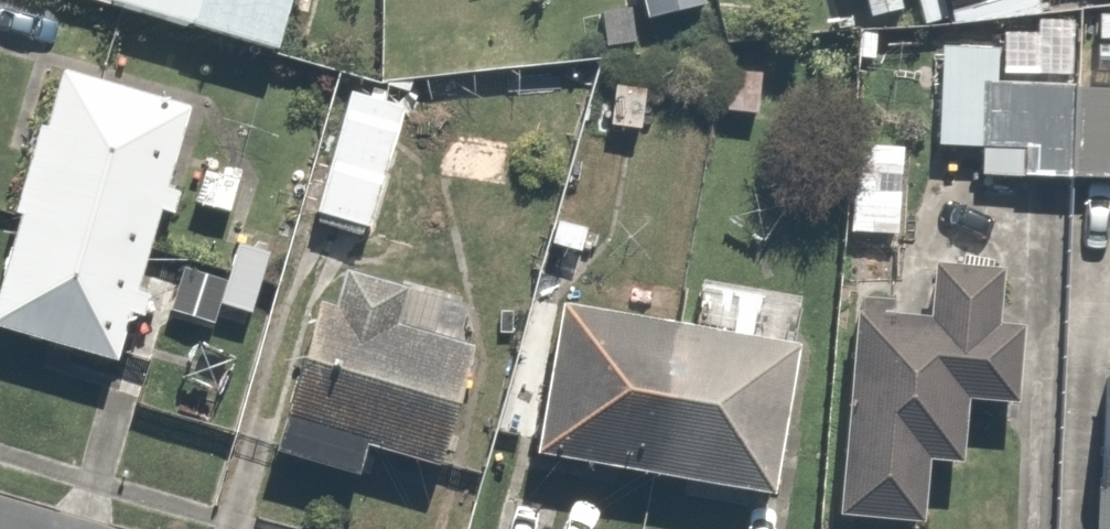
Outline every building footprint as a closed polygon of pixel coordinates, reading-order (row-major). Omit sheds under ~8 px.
[(106,1),(278,54),(295,0),(107,0),(106,1)] [(876,18),(899,12),(896,0),(871,0),(876,18)] [(945,29),(1053,0),(937,0),(945,29)] [(944,37),(933,148),(969,151),(967,172),(1109,185),(1109,87),(1073,83),(1081,6),(944,37)] [(65,57),(0,263),(0,334),(112,370),(198,99),(65,57)] [(411,100),(350,83),(312,211),(373,229),(411,100)] [(919,320),(852,317),(844,525),(926,528),(929,463),(970,464),(972,406),(1011,408),(1014,323),(1006,323),(1009,266),(922,262),(919,320)] [(494,353),(317,294),(269,440),(335,462),(342,441),(453,477),(494,353)] [(787,339),(550,309),(530,470),(767,500),(787,339)] [(1104,368),(1099,528),(1109,528),(1109,368),(1104,368)]
